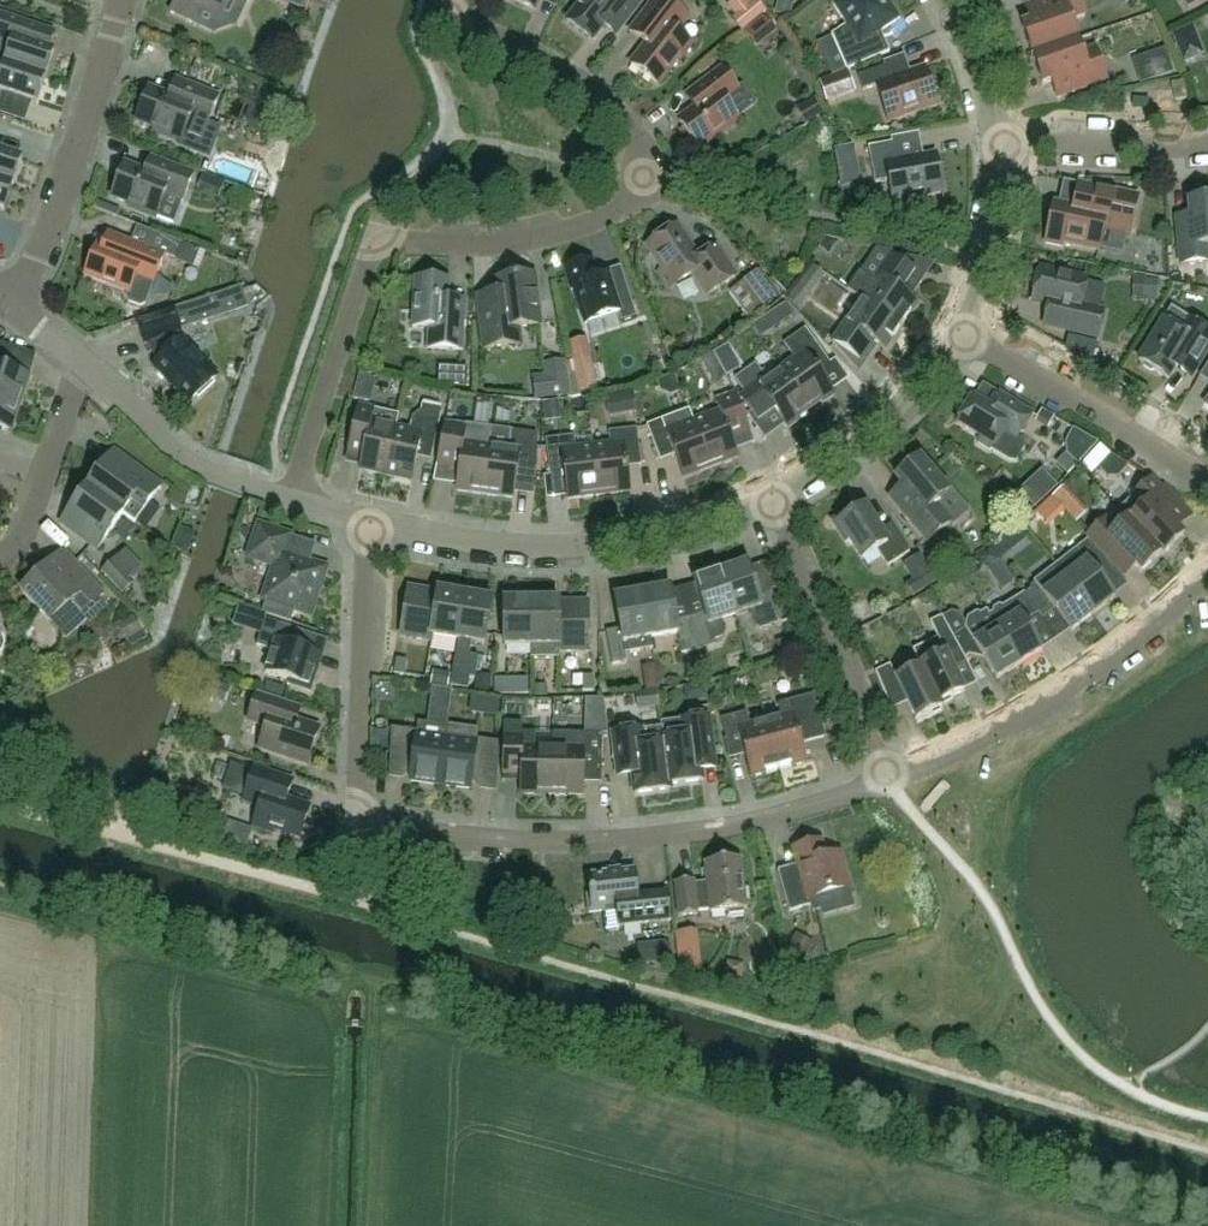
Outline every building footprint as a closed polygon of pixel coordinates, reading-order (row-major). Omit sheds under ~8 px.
[(171,13),(199,27),(207,11),(219,17),(228,0),(177,0),(171,13)] [(301,8),(305,0),(282,0),(301,8)] [(535,11),(540,0),(513,0),(535,11)] [(644,0),(584,0),(567,21),(593,42),(605,26),(616,36),(644,0)] [(677,32),(689,16),(677,7),(682,2),(680,0),(655,0),(630,32),(647,45),(631,65),(645,76),(646,75),(659,85),(677,61),(679,63),(693,45),(677,32)] [(742,32),(766,11),(756,0),(753,0),(731,19),(742,32)] [(791,0),(779,0),(776,14),(791,18),(795,1),(791,0)] [(888,0),(842,0),(834,5),(847,25),(832,35),(847,71),(884,55),(876,36),(901,19),(888,0)] [(1033,56),(1078,40),(1072,21),(1085,16),(1079,0),(1045,0),(1026,7),(1031,23),(1022,26),(1033,56)] [(1189,9),(1204,0),(1183,0),(1189,9)] [(6,65),(46,78),(55,52),(50,51),(56,35),(1,16),(0,18),(0,63),(6,65)] [(776,32),(762,16),(744,31),(758,47),(776,32)] [(1083,53),(1078,40),(1033,56),(1043,85),(1052,82),(1058,99),(1108,81),(1096,48),(1083,53)] [(1158,77),(1172,73),(1167,59),(1154,64),(1158,77)] [(5,93),(37,104),(46,78),(6,65),(2,77),(0,76),(0,107),(5,93)] [(886,67),(858,77),(863,91),(877,86),(889,122),(938,105),(925,69),(890,81),(886,67)] [(694,142),(699,148),(738,119),(725,102),(739,91),(723,69),(686,97),(696,110),(680,123),(685,129),(681,132),(691,144),(694,142)] [(855,91),(849,75),(822,84),(827,100),(855,91)] [(219,97),(186,84),(177,81),(170,98),(149,90),(137,121),(155,128),(154,131),(181,142),(182,142),(199,148),(208,124),(209,124),(219,97)] [(1184,82),(1172,84),(1175,101),(1187,99),(1184,82)] [(809,120),(827,115),(822,100),(804,105),(809,120)] [(892,143),(869,147),(875,184),(890,181),(893,201),(944,192),(937,154),(896,162),(892,143)] [(13,185),(22,159),(0,152),(0,181),(13,185)] [(166,193),(184,200),(194,175),(151,159),(146,173),(125,165),(113,197),(130,204),(129,207),(157,218),(166,193)] [(5,211),(13,185),(0,181),(0,210),(5,211)] [(1064,243),(1099,251),(1104,228),(1131,234),(1139,197),(1080,185),(1075,208),(1054,204),(1046,244),(1063,247),(1064,243)] [(1207,263),(1207,200),(1190,202),(1191,216),(1177,217),(1178,237),(1181,265),(1207,263)] [(659,273),(670,289),(694,273),(708,295),(736,277),(716,247),(699,259),(677,226),(648,246),(664,270),(659,273)] [(165,256),(132,243),(108,234),(103,248),(97,246),(86,276),(129,293),(128,298),(130,303),(141,307),(146,305),(165,256)] [(200,268),(205,255),(188,249),(184,262),(200,268)] [(862,299),(902,327),(918,303),(892,285),(901,271),(918,275),(922,260),(894,253),(875,282),(861,272),(849,290),(862,299)] [(622,323),(637,318),(621,267),(597,275),(592,260),(566,269),(573,290),(575,289),(586,324),(619,314),(622,323)] [(1087,279),(1041,268),(1033,301),(1049,305),(1045,325),(1098,338),(1103,316),(1080,311),(1087,279)] [(761,310),(778,297),(759,271),(741,285),(761,310)] [(496,280),(497,294),(479,296),(485,349),(521,345),(519,328),(540,326),(534,276),(496,280)] [(416,280),(413,328),(430,329),(428,349),(462,350),(465,302),(449,301),(450,282),(416,280)] [(229,292),(207,300),(213,318),(235,310),(229,292)] [(902,327),(862,299),(833,343),(852,363),(856,359),(861,363),(875,343),(886,351),(902,327)] [(179,329),(192,325),(186,307),(173,311),(179,329)] [(182,340),(180,334),(181,334),(173,311),(138,322),(146,345),(148,344),(160,361),(155,366),(167,379),(168,378),(191,403),(218,378),(183,340),(182,340)] [(1182,356),(1198,366),(1207,351),(1207,332),(1189,320),(1182,331),(1165,320),(1139,361),(1143,364),(1144,367),(1152,371),(1155,371),(1168,379),(1182,356)] [(806,329),(785,344),(796,360),(782,370),(810,409),(821,401),(823,404),(836,395),(819,372),(830,364),(806,329)] [(21,405),(30,377),(7,369),(14,349),(0,344),(0,398),(21,405)] [(597,391),(591,357),(574,361),(580,394),(597,391)] [(545,365),(547,377),(534,379),(536,398),(568,394),(565,363),(545,365)] [(810,409),(782,370),(767,380),(756,364),(735,379),(760,414),(772,406),(788,429),(800,420),(798,417),(810,409)] [(468,368),(439,367),(438,383),(467,384),(468,368)] [(380,386),(381,376),(364,373),(361,396),(398,402),(400,390),(380,386)] [(744,433),(730,394),(716,400),(720,412),(694,422),(711,468),(738,458),(731,438),(744,433)] [(978,439),(978,444),(990,451),(994,449),(1011,460),(1017,461),(1025,447),(1022,443),(1018,440),(1033,415),(1000,394),(991,408),(974,398),(959,423),(980,436),(978,439)] [(3,430),(12,433),(21,405),(0,398),(0,429),(3,430)] [(418,457),(431,460),(443,409),(423,405),(422,410),(413,416),(410,431),(397,428),(386,476),(412,482),(418,457)] [(363,456),(360,470),(386,476),(397,428),(400,415),(399,415),(399,416),(374,411),(374,409),(360,406),(349,453),(363,456)] [(689,410),(648,426),(661,461),(675,456),(684,478),(711,468),(694,422),(689,410)] [(1056,416),(1043,410),(1037,421),(1050,427),(1056,416)] [(478,426),(446,422),(438,464),(460,467),(457,491),(484,495),(490,446),(475,444),(478,426)] [(1081,468),(1104,442),(1075,426),(1067,440),(1067,454),(1081,468)] [(513,498),(517,466),(537,469),(538,434),(494,428),(491,447),(490,446),(484,495),(513,498)] [(642,465),(638,429),(610,432),(611,445),(594,447),(599,496),(631,492),(628,467),(642,465)] [(565,475),(568,499),(599,496),(594,447),(576,449),(575,436),(547,440),(551,476),(565,475)] [(99,478),(91,490),(124,514),(136,523),(162,487),(114,452),(96,476),(99,478)] [(928,542),(953,521),(937,503),(949,493),(920,458),(918,460),(915,458),(911,458),(905,462),(904,466),(906,470),(896,478),(903,486),(889,497),(928,542)] [(1071,480),(1097,507),(1113,492),(1087,465),(1071,480)] [(1035,506),(1058,485),(1043,468),(1020,489),(1035,506)] [(1129,519),(1164,555),(1184,535),(1178,529),(1192,515),(1165,487),(1163,489),(1153,479),(1120,509),(1129,519)] [(1072,511),(1083,522),(1094,512),(1069,486),(1043,511),(1057,525),(1072,511)] [(80,499),(70,511),(61,523),(98,550),(124,514),(91,490),(82,501),(80,499)] [(1026,518),(1035,508),(1020,494),(1011,504),(1026,518)] [(833,522),(846,543),(850,540),(863,560),(878,550),(888,566),(910,552),(892,524),(880,532),(865,507),(852,515),(849,511),(833,522)] [(1129,519),(1120,509),(1108,521),(1107,519),(1087,537),(1125,576),(1135,566),(1141,573),(1161,554),(1163,555),(1164,555),(1129,519)] [(276,566),(265,599),(269,601),(265,614),(292,623),(296,610),(310,614),(323,578),(326,569),(313,565),(309,563),(296,559),(303,540),(260,526),(250,557),(276,566)] [(1057,567),(1065,578),(1093,615),(1115,598),(1099,577),(1112,567),(1089,542),(1057,567)] [(64,551),(21,590),(50,622),(72,602),(83,614),(104,595),(64,551)] [(925,587),(945,573),(930,551),(910,565),(925,587)] [(134,583),(114,561),(103,571),(123,593),(134,583)] [(748,564),(721,573),(736,616),(751,611),(757,628),(761,630),(783,622),(772,591),(759,595),(748,564)] [(1025,594),(1039,614),(1043,620),(1055,610),(1072,631),(1093,615),(1065,578),(1057,567),(1030,588),(1031,589),(1025,594)] [(723,621),(736,616),(721,573),(694,582),(705,613),(691,618),(700,651),(717,645),(715,641),(723,638),(727,631),(723,621)] [(439,593),(438,593),(409,588),(401,637),(432,642),(433,636),(431,636),(439,593)] [(671,588),(643,593),(651,638),(652,638),(679,634),(682,654),(700,651),(691,618),(676,620),(671,588)] [(438,591),(438,593),(439,593),(431,636),(433,636),(458,640),(466,595),(438,591)] [(651,638),(643,593),(615,598),(621,630),(607,632),(613,665),(627,663),(626,654),(654,649),(652,638),(651,638)] [(1039,614),(1025,594),(1004,607),(999,606),(994,610),(994,613),(990,616),(1020,665),(1043,651),(1025,622),(1026,618),(1031,619),(1039,614)] [(485,645),(493,600),(466,595),(458,640),(450,686),(467,688),(468,678),(474,679),(477,657),(470,655),(472,642),(485,645)] [(532,646),(532,600),(505,601),(505,646),(531,646),(532,646)] [(559,602),(560,602),(560,600),(532,600),(532,646),(531,646),(531,658),(559,658),(559,652),(558,652),(558,646),(559,646),(559,602)] [(589,602),(560,602),(559,602),(559,646),(558,646),(558,652),(559,652),(589,652),(589,602)] [(954,637),(963,653),(965,658),(974,653),(975,650),(979,650),(997,679),(1020,665),(990,616),(988,613),(983,616),(978,615),(969,620),(967,625),(963,623),(959,617),(952,615),(944,620),(954,637)] [(131,637),(128,639),(132,646),(149,637),(144,631),(135,615),(123,621),(131,637)] [(949,659),(963,653),(954,637),(944,620),(942,617),(931,623),(939,638),(913,651),(921,667),(922,667),(940,704),(941,704),(965,692),(949,659)] [(291,681),(290,684),(310,691),(322,656),(308,651),(306,648),(310,634),(266,620),(257,646),(273,651),(266,673),(291,681)] [(397,659),(395,675),(405,676),(408,661),(397,659)] [(940,704),(922,667),(921,667),(897,679),(890,665),(876,672),(887,699),(903,691),(917,721),(943,708),(941,704),(940,704)] [(448,673),(435,671),(433,684),(446,686),(448,673)] [(489,692),(490,675),(475,674),(474,691),(489,692)] [(583,692),(594,692),(594,676),(583,676),(583,692)] [(302,708),(258,693),(248,721),(267,727),(259,749),(308,765),(320,729),(297,721),(302,708)] [(778,704),(782,718),(766,722),(779,769),(806,762),(801,743),(824,737),(813,695),(778,704)] [(741,736),(751,776),(779,769),(766,722),(751,726),(748,712),(722,719),(727,740),(741,736)] [(717,765),(711,716),(681,720),(683,735),(664,737),(663,731),(669,785),(670,785),(703,781),(702,767),(717,765)] [(418,732),(392,728),(391,759),(413,762),(411,781),(441,785),(449,727),(419,723),(418,732)] [(553,748),(536,747),(536,733),(523,733),(523,723),(504,723),(503,776),(521,777),(521,795),(552,796),(553,748)] [(449,727),(441,785),(471,789),(473,770),(498,773),(501,743),(477,740),(479,731),(449,727)] [(633,775),(636,794),(671,789),(670,785),(669,785),(663,731),(643,733),(643,730),(613,733),(618,776),(633,775)] [(553,733),(553,748),(552,796),(583,796),(584,756),(602,757),(603,734),(553,733)] [(254,826),(273,833),(274,830),(300,839),(311,807),(288,799),(294,781),(255,768),(244,801),(260,806),(254,826)] [(809,900),(850,888),(840,853),(826,857),(821,840),(794,848),(799,864),(778,870),(790,912),(811,906),(809,900)] [(699,915),(698,911),(710,910),(710,913),(748,909),(742,859),(705,863),(707,883),(695,885),(694,881),(675,883),(679,917),(699,915)] [(606,908),(617,906),(620,926),(670,921),(667,892),(638,895),(635,871),(589,876),(591,895),(587,896),(589,913),(606,911),(606,908)]
